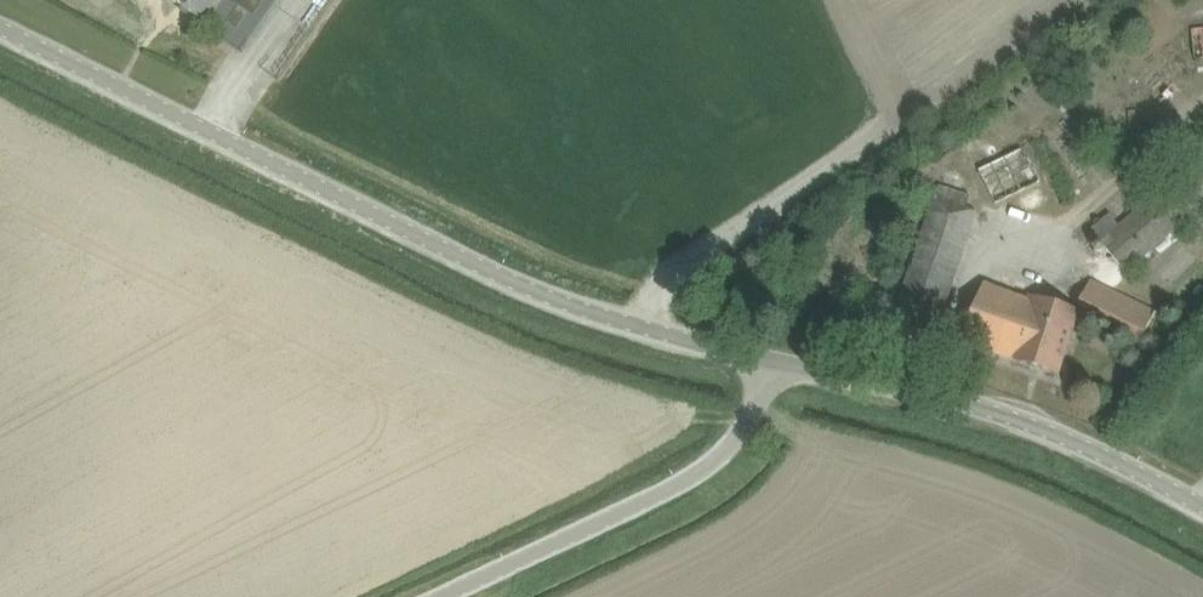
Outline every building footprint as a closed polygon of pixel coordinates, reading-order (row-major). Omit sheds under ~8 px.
[(201,22),(216,2),(218,0),(173,0),(201,22)] [(1202,60),(1202,30),(1192,31),(1195,61),(1202,60)] [(1202,207),(1202,153),(1100,240),(1126,272),(1202,207)] [(967,210),(935,200),(889,337),(931,351),(976,214),(967,210)] [(1079,313),(1141,344),(1156,311),(1092,279),(1078,309),(1029,294),(1028,298),(985,282),(969,320),(962,344),(1017,361),(1017,362),(1059,375),(1079,313)]
